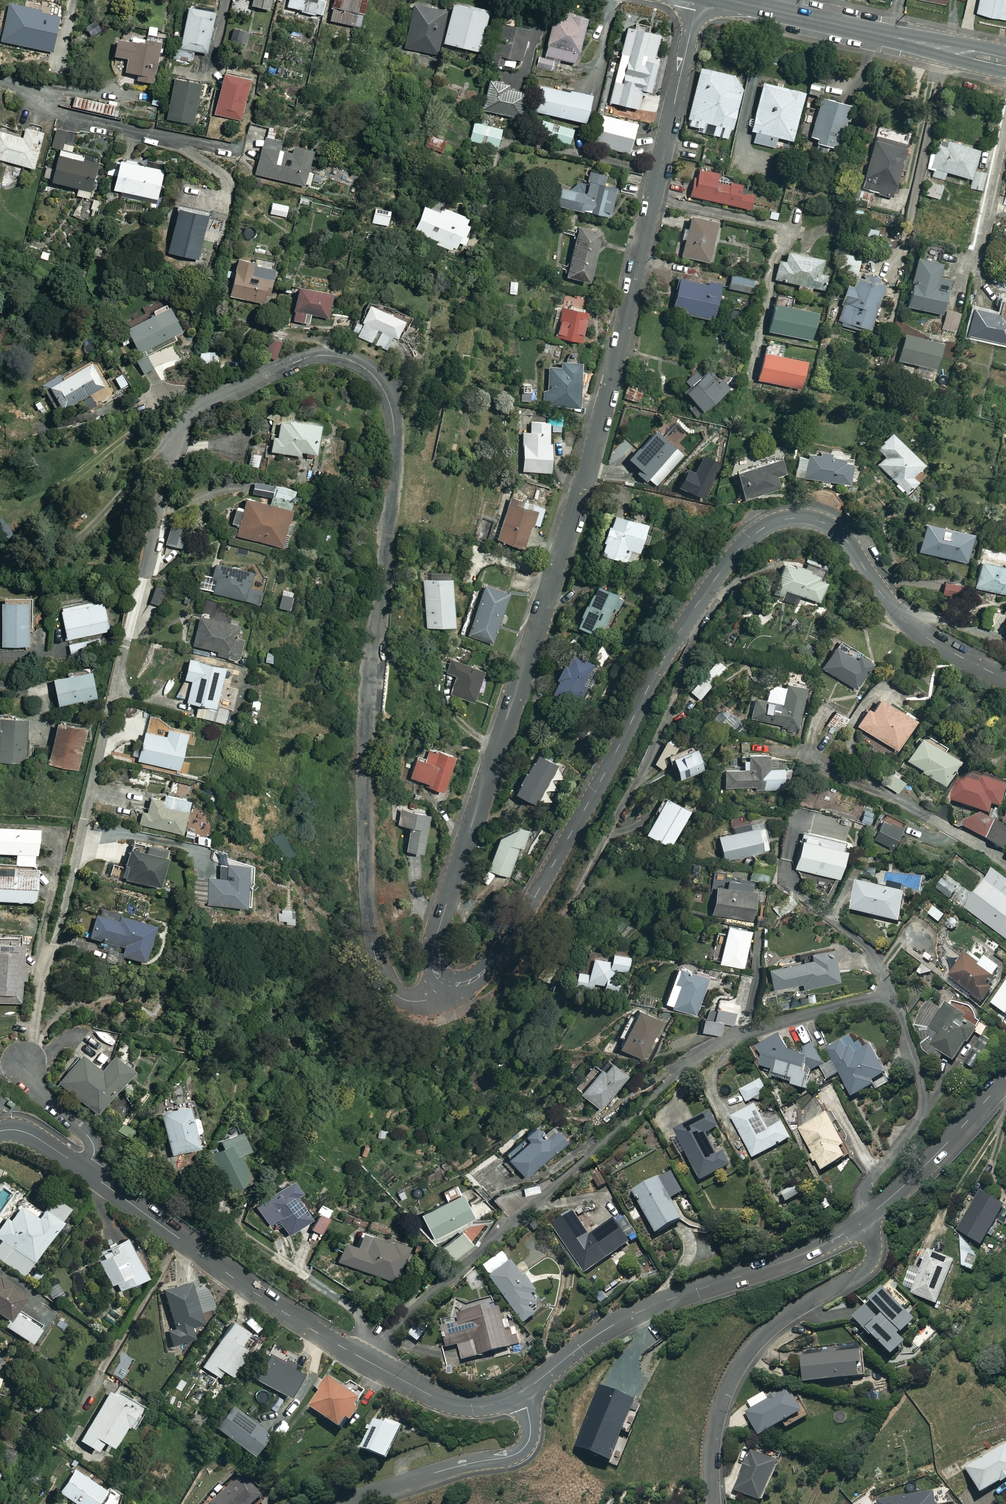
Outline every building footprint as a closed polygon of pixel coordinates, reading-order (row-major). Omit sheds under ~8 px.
[(7,44),(45,53),(50,32),(55,33),(62,4),(47,0),(17,0),(7,44)] [(249,5),(267,9),(269,0),(250,0),(249,5)] [(286,7),(314,16),(315,14),(321,15),(325,0),(288,0),(286,7)] [(327,21),(359,26),(363,0),(331,0),(327,21)] [(975,10),(1005,17),(1005,0),(977,0),(975,10)] [(447,10),(411,3),(402,48),(439,55),(441,43),(477,50),(484,9),(449,2),(447,10)] [(213,12),(184,7),(178,44),(175,44),(172,58),(191,61),(192,50),(206,53),(213,12)] [(584,18),(552,11),(543,56),(575,63),(584,18)] [(500,65),(512,67),(514,60),(517,61),(524,28),(512,26),(514,17),(501,14),(499,23),(495,22),(486,66),(499,68),(500,65)] [(640,96),(645,97),(645,93),(650,93),(661,33),(623,26),(618,55),(623,56),(618,83),(612,82),(608,103),(637,108),(640,96)] [(246,32),(232,30),(230,41),(244,44),(246,32)] [(158,42),(130,37),(129,42),(113,39),(110,55),(115,56),(112,69),(136,73),(135,80),(150,83),(158,42)] [(538,56),(535,67),(552,71),(555,61),(538,56)] [(696,67),(685,119),(688,119),(686,126),(696,128),(696,132),(727,138),(740,77),(696,67)] [(247,78),(220,73),(212,115),(240,120),(247,78)] [(197,81),(170,78),(166,120),(193,123),(197,81)] [(503,85),(487,81),(481,110),(517,118),(523,92),(502,88),(503,85)] [(801,92),(759,82),(748,130),(790,140),(801,92)] [(595,113),(584,111),(587,94),(536,85),(531,112),(577,120),(574,135),(591,138),(595,113)] [(121,106),(73,96),(71,106),(118,117),(121,106)] [(849,105),(817,98),(808,140),(815,141),(813,151),(830,155),(833,144),(840,145),(849,105)] [(633,122),(599,115),(592,145),(626,152),(633,122)] [(552,137),(555,124),(540,121),(537,134),(552,137)] [(500,128),(472,123),(469,143),(496,147),(500,128)] [(279,148),(281,142),(272,139),(275,128),(266,126),(253,173),(307,187),(312,172),(304,170),(310,150),(289,144),(287,150),(279,148)] [(570,129),(559,126),(554,139),(565,143),(570,129)] [(22,127),(19,137),(0,132),(0,160),(32,168),(42,132),(22,127)] [(71,152),(73,144),(62,142),(64,131),(54,129),(50,147),(55,147),(48,181),(76,187),(75,195),(88,198),(94,162),(79,159),(80,154),(71,152)] [(903,143),(872,136),(860,188),(891,195),(903,143)] [(977,150),(938,139),(933,156),(930,155),(927,169),(933,171),(931,176),(945,180),(947,173),(969,179),(977,150)] [(163,170),(116,160),(110,189),(156,199),(163,170)] [(695,172),(692,171),(686,194),(747,209),(751,194),(745,192),(746,186),(716,179),(718,173),(696,168),(695,172)] [(605,175),(586,170),(581,190),(555,184),(551,204),(578,211),(579,209),(606,215),(613,186),(602,184),(605,175)] [(987,174),(974,170),(968,190),(980,194),(987,174)] [(942,186),(927,181),(923,194),(938,199),(942,186)] [(871,208),(875,194),(852,188),(849,202),(871,208)] [(464,235),(468,225),(462,223),(465,217),(435,204),(433,209),(422,204),(410,234),(451,251),(455,241),(465,246),(468,237),(464,235)] [(205,214),(174,208),(166,253),(197,258),(205,214)] [(685,229),(679,228),(678,238),(683,239),(680,256),(707,261),(714,221),(687,216),(685,229)] [(592,228),(573,225),(564,277),(583,280),(592,228)] [(262,233),(237,227),(234,238),(259,244),(262,233)] [(820,258),(780,250),(773,279),(797,284),(796,289),(809,292),(810,287),(822,290),(826,275),(817,273),(820,258)] [(859,254),(840,250),(836,270),(855,274),(859,254)] [(271,266),(230,256),(221,294),(262,304),(271,266)] [(937,262),(912,257),(907,277),(898,276),(895,291),(907,293),(905,306),(941,314),(948,278),(934,275),(937,262)] [(753,280),(729,274),(726,288),(750,293),(753,280)] [(840,301),(834,322),(868,332),(881,285),(848,276),(846,282),(841,281),(836,300),(840,301)] [(675,277),(668,310),(711,319),(718,282),(706,280),(705,284),(675,277)] [(331,292),(292,285),(287,310),(293,311),(291,320),(309,324),(310,315),(326,318),(331,292)] [(997,300),(994,313),(971,308),(965,335),(1005,344),(1005,301),(997,300)] [(203,313),(198,301),(186,305),(190,317),(203,313)] [(178,331),(163,302),(149,310),(151,314),(115,333),(122,345),(131,341),(137,353),(178,331)] [(813,312),(769,303),(764,330),(808,339),(813,312)] [(365,304),(352,334),(385,349),(391,336),(393,337),(404,313),(386,305),(383,312),(365,304)] [(583,310),(560,306),(554,336),(578,340),(583,310)] [(937,340),(899,334),(895,360),(910,363),(908,376),(930,380),(937,340)] [(280,340),(261,335),(256,354),(275,359),(280,340)] [(775,346),(762,343),(754,379),(798,389),(804,360),(773,354),(775,346)] [(153,367),(141,351),(131,357),(143,374),(153,367)] [(217,369),(217,351),(197,351),(197,369),(217,369)] [(85,403),(94,398),(91,391),(103,385),(97,373),(95,374),(87,359),(42,382),(56,409),(81,396),(85,403)] [(578,362),(548,360),(545,404),(575,406),(578,362)] [(712,384),(699,369),(679,388),(701,412),(727,388),(718,378),(712,384)] [(623,398),(640,403),(642,395),(644,396),(648,386),(628,380),(623,398)] [(549,415),(548,424),(552,424),(552,431),(561,431),(562,415),(549,415)] [(318,424),(272,418),(268,450),(313,457),(318,424)] [(547,420),(528,420),(528,431),(520,431),(520,470),(547,470),(547,420)] [(682,455),(651,429),(626,459),(636,468),(634,471),(654,488),(682,455)] [(884,456),(876,464),(896,483),(893,486),(901,493),(904,490),(907,493),(917,483),(910,476),(921,464),(888,432),(873,447),(884,456)] [(819,479),(819,484),(828,485),(828,482),(846,483),(847,455),(795,452),(793,477),(819,479)] [(781,474),(775,457),(731,471),(741,500),(779,487),(775,476),(781,474)] [(286,507),(242,497),(239,512),(232,510),(229,521),(236,523),(233,535),(282,546),(285,534),(280,533),(286,507)] [(542,506),(508,497),(496,540),(520,546),(526,522),(537,525),(542,506)] [(647,524),(606,513),(595,554),(626,562),(630,550),(639,553),(647,524)] [(972,533),(923,523),(917,552),(966,562),(972,533)] [(187,531),(167,526),(163,543),(183,548),(187,531)] [(813,577),(814,575),(801,570),(803,565),(781,558),(769,592),(780,596),(782,589),(818,601),(825,581),(813,577)] [(261,574),(212,561),(208,575),(203,574),(199,588),(254,602),(261,574)] [(977,561),(972,587),(1005,594),(1005,567),(977,561)] [(449,625),(446,570),(428,571),(429,578),(422,579),(425,626),(449,625)] [(966,583),(944,578),(939,601),(962,605),(966,583)] [(622,598),(590,583),(571,624),(598,636),(611,607),(617,610),(622,598)] [(504,590),(481,584),(468,636),(491,642),(504,590)] [(167,591),(155,587),(149,602),(162,606),(167,591)] [(293,591),(281,588),(277,606),(288,609),(293,591)] [(0,596),(0,619),(1,645),(30,643),(28,595),(0,596)] [(103,600),(60,608),(66,639),(109,631),(103,600)] [(1003,606),(997,623),(1005,626),(1005,607),(1003,606)] [(236,623),(197,614),(191,642),(217,648),(216,653),(236,658),(241,636),(234,635),(236,623)] [(85,654),(82,641),(68,644),(71,657),(85,654)] [(852,658),(832,646),(819,668),(854,688),(870,662),(855,653),(852,658)] [(597,667),(567,652),(562,662),(558,661),(550,678),(553,680),(547,691),(577,706),(586,688),(590,689),(595,679),(591,677),(597,667)] [(224,662),(187,654),(182,674),(191,676),(186,698),(197,701),(194,714),(223,720),(226,706),(215,704),(224,662)] [(727,668),(715,658),(688,691),(700,700),(727,668)] [(479,668),(449,659),(446,673),(455,675),(450,694),(470,699),(479,668)] [(95,693),(89,664),(50,672),(56,701),(95,693)] [(783,686),(765,683),(762,696),(751,694),(747,721),(794,728),(801,684),(784,681),(783,686)] [(894,749),(914,716),(904,711),(903,713),(875,697),(868,709),(864,707),(853,725),(894,749)] [(0,711),(0,761),(25,761),(25,710),(0,711)] [(846,717),(833,710),(826,724),(838,731),(846,717)] [(738,720),(727,712),(721,721),(732,729),(738,720)] [(85,722),(55,717),(48,763),(78,768),(85,722)] [(190,746),(194,747),(196,736),(192,736),(193,729),(165,724),(166,721),(144,717),(135,765),(189,775),(191,763),(180,761),(182,750),(189,752),(190,746)] [(922,731),(903,759),(928,776),(926,779),(939,788),(956,761),(941,751),(944,746),(922,731)] [(451,748),(430,743),(427,757),(414,754),(409,774),(428,778),(426,784),(442,788),(451,748)] [(702,770),(694,747),(667,756),(675,779),(702,770)] [(568,770),(530,752),(512,791),(550,808),(568,770)] [(764,752),(744,753),(744,759),(740,759),(740,768),(721,769),(721,787),(753,786),(753,790),(782,790),(781,761),(774,761),(774,756),(764,756),(764,752)] [(905,776),(887,766),(878,782),(896,792),(905,776)] [(958,777),(951,801),(989,813),(992,804),(1002,807),(1005,793),(1005,785),(977,776),(975,782),(958,777)] [(163,790),(161,795),(149,793),(146,808),(141,807),(138,822),(183,832),(190,796),(163,790)] [(688,810),(660,795),(641,832),(670,846),(688,810)] [(426,807),(399,803),(396,821),(407,822),(404,846),(421,848),(426,807)] [(992,822),(972,812),(964,828),(984,838),(992,822)] [(902,826),(879,816),(869,837),(892,848),(902,826)] [(510,876),(519,854),(516,853),(519,846),(522,847),(530,827),(504,817),(484,865),(510,876)] [(769,850),(763,819),(730,826),(731,833),(716,836),(721,860),(769,850)] [(996,823),(988,841),(1004,849),(1005,844),(1005,828),(996,823)] [(0,825),(0,853),(15,853),(14,864),(8,864),(8,874),(0,874),(0,901),(33,902),(34,826),(0,825)] [(294,851),(282,830),(270,837),(282,858),(294,851)] [(845,842),(799,831),(791,867),(837,878),(845,842)] [(163,848),(129,842),(122,880),(157,886),(163,848)] [(244,857),(225,857),(225,874),(207,875),(207,880),(196,881),(197,903),(246,901),(244,857)] [(749,920),(755,884),(746,883),(747,873),(714,868),(707,914),(749,920)] [(992,869),(964,908),(1005,939),(1005,880),(992,869)] [(905,893),(856,882),(849,910),(898,921),(905,893)] [(767,889),(757,887),(755,903),(765,904),(767,889)] [(803,901),(792,890),(772,909),(783,920),(803,901)] [(116,919),(93,914),(88,937),(122,945),(120,956),(143,961),(151,923),(116,915),(116,919)] [(722,934),(713,932),(708,959),(718,961),(718,963),(743,967),(749,929),(724,925),(722,934)] [(19,934),(0,934),(0,1002),(19,1002),(19,934)] [(572,977),(618,990),(621,980),(613,978),(615,971),(626,974),(632,953),(610,947),(608,955),(589,950),(585,967),(576,965),(572,977)] [(836,980),(828,947),(808,952),(809,956),(766,967),(771,989),(799,982),(801,989),(836,980)] [(985,957),(981,961),(974,955),(971,959),(964,953),(947,972),(980,1001),(992,988),(986,983),(998,969),(985,957)] [(706,974),(675,964),(663,1003),(694,1013),(706,974)] [(751,979),(727,974),(722,993),(736,996),(734,1005),(745,1007),(751,979)] [(989,1003),(1005,1015),(1005,978),(989,1003)] [(662,1017),(636,1005),(617,1044),(643,1056),(662,1017)] [(742,1012),(716,1005),(710,1030),(720,1033),(722,1021),(739,1025),(742,1012)] [(981,1036),(987,1028),(980,1023),(977,1027),(945,1005),(917,1046),(939,1061),(943,1055),(952,1061),(973,1031),(981,1036)] [(771,1066),(769,1075),(806,1086),(812,1066),(823,1061),(813,1041),(802,1047),(804,1051),(787,1046),(781,1034),(759,1043),(764,1054),(761,1063),(771,1066)] [(874,1082),(877,1087),(888,1081),(883,1074),(888,1070),(871,1042),(864,1046),(860,1039),(851,1044),(847,1037),(826,1051),(831,1059),(821,1066),(828,1078),(840,1070),(854,1094),(874,1082)] [(99,1069),(78,1055),(59,1083),(97,1110),(127,1066),(110,1054),(99,1069)] [(601,1066),(598,1064),(577,1088),(600,1107),(628,1075),(609,1057),(601,1066)] [(768,1088),(761,1076),(741,1088),(748,1100),(768,1088)] [(768,1127),(756,1103),(733,1115),(754,1155),(791,1136),(783,1119),(768,1127)] [(187,1114),(185,1104),(158,1111),(170,1153),(196,1146),(191,1130),(196,1128),(192,1113),(187,1114)] [(717,1126),(709,1111),(675,1130),(679,1137),(671,1141),(678,1155),(684,1152),(699,1179),(728,1164),(719,1147),(715,1149),(706,1132),(717,1126)] [(851,1152),(828,1111),(800,1127),(823,1167),(851,1152)] [(543,1131),(535,1121),(525,1129),(529,1133),(506,1153),(525,1176),(567,1140),(552,1123),(543,1131)] [(244,1147),(235,1128),(216,1137),(220,1146),(206,1153),(225,1191),(248,1179),(235,1152),(244,1147)] [(443,1181),(438,1170),(423,1177),(429,1188),(443,1181)] [(655,1232),(682,1218),(666,1190),(677,1183),(670,1170),(632,1190),(655,1232)] [(297,1188),(287,1177),(254,1208),(270,1224),(274,1220),(288,1235),(310,1215),(290,1194),(297,1188)] [(799,1194),(794,1185),(781,1193),(785,1202),(799,1194)] [(458,1225),(474,1216),(459,1188),(418,1210),(433,1238),(458,1225)] [(1005,1202),(983,1189),(959,1228),(982,1242),(988,1232),(993,1235),(1005,1215),(1000,1211),(1005,1202)] [(16,1200),(0,1226),(0,1240),(0,1241),(0,1259),(26,1275),(67,1207),(49,1196),(38,1213),(16,1200)] [(330,1208),(318,1204),(310,1229),(321,1233),(330,1208)] [(589,1235),(572,1210),(551,1224),(584,1272),(628,1243),(612,1219),(589,1235)] [(472,1240),(458,1225),(442,1239),(455,1254),(472,1240)] [(405,1245),(359,1229),(353,1245),(343,1241),(336,1261),(393,1281),(405,1245)] [(131,1250),(122,1235),(110,1242),(112,1246),(93,1257),(108,1282),(112,1279),(118,1288),(143,1274),(143,1263),(134,1248),(131,1250)] [(911,1266),(903,1285),(912,1288),(911,1290),(938,1301),(955,1258),(930,1248),(921,1270),(911,1266)] [(535,1292),(505,1251),(483,1267),(523,1322),(536,1313),(531,1307),(538,1303),(531,1294),(535,1292)] [(23,1292),(0,1277),(0,1311),(7,1316),(13,1308),(23,1292)] [(190,1288),(187,1279),(161,1288),(175,1328),(167,1331),(171,1344),(193,1337),(189,1324),(200,1321),(197,1312),(212,1307),(204,1283),(190,1288)] [(617,1292),(612,1284),(595,1295),(600,1303),(617,1292)] [(913,1318),(881,1288),(852,1317),(891,1354),(903,1341),(897,1335),(913,1318)] [(491,1307),(489,1301),(457,1310),(460,1321),(441,1327),(446,1347),(457,1344),(461,1359),(518,1343),(511,1318),(502,1321),(497,1305),(491,1307)] [(7,1316),(3,1323),(27,1339),(37,1324),(13,1308),(7,1316)] [(230,1373),(246,1347),(237,1342),(246,1328),(230,1318),(200,1365),(216,1375),(221,1368),(230,1373)] [(428,1327),(420,1320),(409,1333),(418,1340),(428,1327)] [(803,1382),(856,1375),(855,1363),(859,1363),(858,1350),(800,1357),(803,1382)] [(300,1369),(265,1351),(252,1377),(287,1394),(300,1369)] [(119,1362),(111,1372),(122,1381),(130,1371),(119,1362)] [(351,1419),(361,1406),(356,1402),(360,1396),(326,1371),(315,1387),(319,1390),(309,1405),(338,1427),(346,1416),(351,1419)] [(142,1405),(110,1386),(78,1438),(94,1448),(100,1438),(109,1443),(122,1420),(130,1425),(142,1405)] [(633,1400),(602,1387),(577,1448),(608,1461),(633,1400)] [(786,1428),(810,1414),(796,1390),(792,1393),(788,1387),(766,1400),(762,1393),(748,1401),(753,1408),(745,1413),(758,1435),(782,1421),(786,1428)] [(263,1429),(229,1405),(214,1426),(248,1450),(263,1429)] [(400,1426),(374,1416),(362,1448),(388,1458),(400,1426)] [(965,1468),(979,1492),(1005,1477),(1005,1445),(965,1468)] [(775,1461),(751,1450),(735,1490),(759,1500),(775,1461)] [(72,1467),(58,1491),(79,1503),(90,1503),(102,1485),(72,1467)] [(269,1500),(242,1472),(210,1503),(265,1503),(269,1500)]
